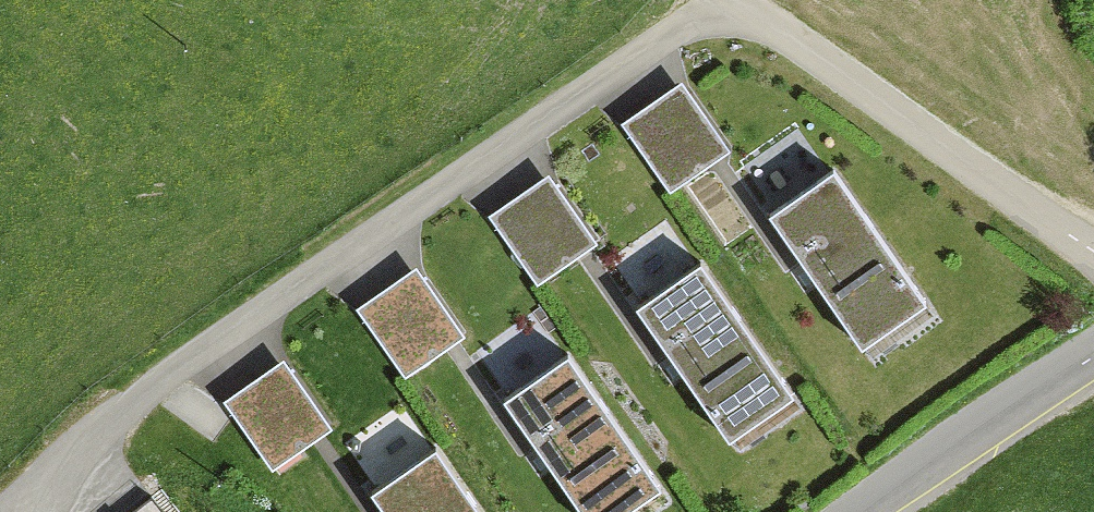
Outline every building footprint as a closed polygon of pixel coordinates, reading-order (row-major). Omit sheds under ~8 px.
[(681,75),(621,117),(670,186),(730,144),(681,75)] [(925,292),(834,161),(771,205),(862,335),(925,292)] [(550,170),(490,212),(539,281),(599,239),(550,170)] [(795,384),(702,252),(640,296),(733,427),(795,384)] [(417,261),(357,303),(406,372),(466,329),(417,261)] [(567,348),(507,390),(594,511),(618,511),(661,482),(567,348)] [(283,354),(223,396),(272,465),(332,423),(283,354)] [(437,438),(371,483),(391,511),(487,511),(437,438)]
